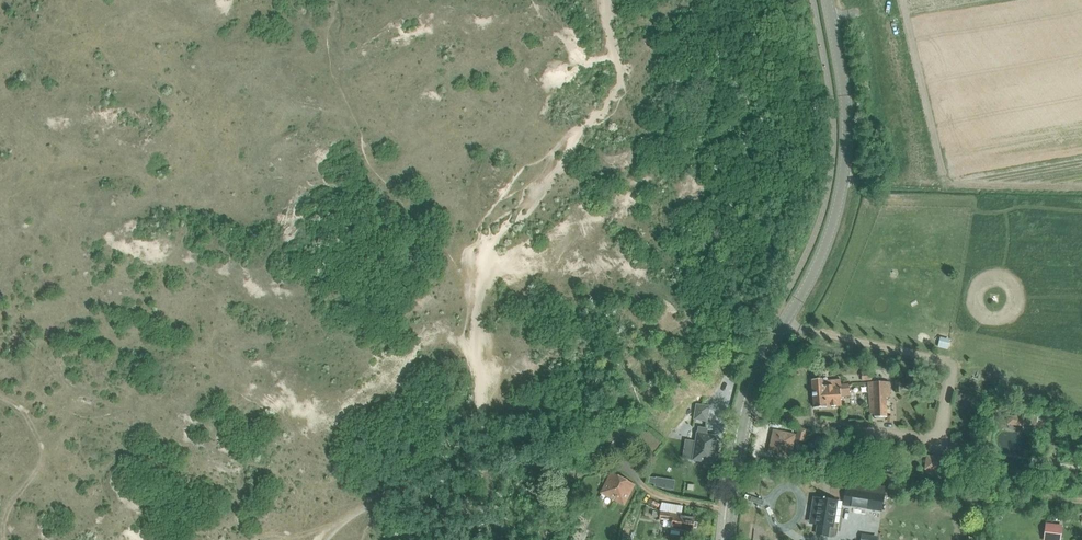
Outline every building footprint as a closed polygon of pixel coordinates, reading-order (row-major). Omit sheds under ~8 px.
[(861,372),(862,382),(873,381),(872,371),(861,372)] [(972,379),(978,380),(982,381),(983,374),(979,374),(979,372),(973,371),(972,379)] [(841,406),(840,397),(849,397),(848,385),(841,385),(840,380),(822,382),(821,379),(811,380),(814,408),(841,406)] [(886,417),(885,397),(890,397),(890,383),(885,383),(879,383),(868,383),(869,414),(874,414),(874,418),(886,417)] [(696,405),(694,419),(707,421),(709,407),(696,405)] [(1024,417),(1008,415),(1007,425),(1023,427),(1024,427),(1025,417),(1024,417)] [(1023,427),(1022,428),(1037,429),(1038,416),(1024,415),(1024,417),(1025,417),(1024,427),(1023,427)] [(797,427),(795,440),(804,442),(806,429),(797,427)] [(697,433),(692,460),(712,463),(717,436),(706,435),(707,429),(699,428),(698,433),(697,433)] [(773,430),(769,452),(790,457),(792,448),(795,435),(773,430)] [(924,469),(945,472),(947,458),(926,455),(924,469)] [(600,494),(624,506),(635,486),(611,473),(600,494)] [(648,484),(655,485),(654,487),(672,490),(674,481),(656,478),(655,479),(649,478),(648,484)] [(885,487),(846,481),(842,506),(851,507),(866,509),(867,509),(881,511),(885,487)] [(678,493),(687,494),(688,487),(679,486),(678,493)] [(817,525),(815,534),(828,536),(830,527),(834,527),(837,505),(836,505),(837,500),(821,497),(817,525)] [(653,511),(652,516),(660,517),(660,519),(673,521),(673,522),(671,530),(671,534),(679,535),(680,531),(692,533),(694,525),(695,517),(653,511)] [(1046,523),(1044,539),(1061,539),(1063,525),(1046,523)]
